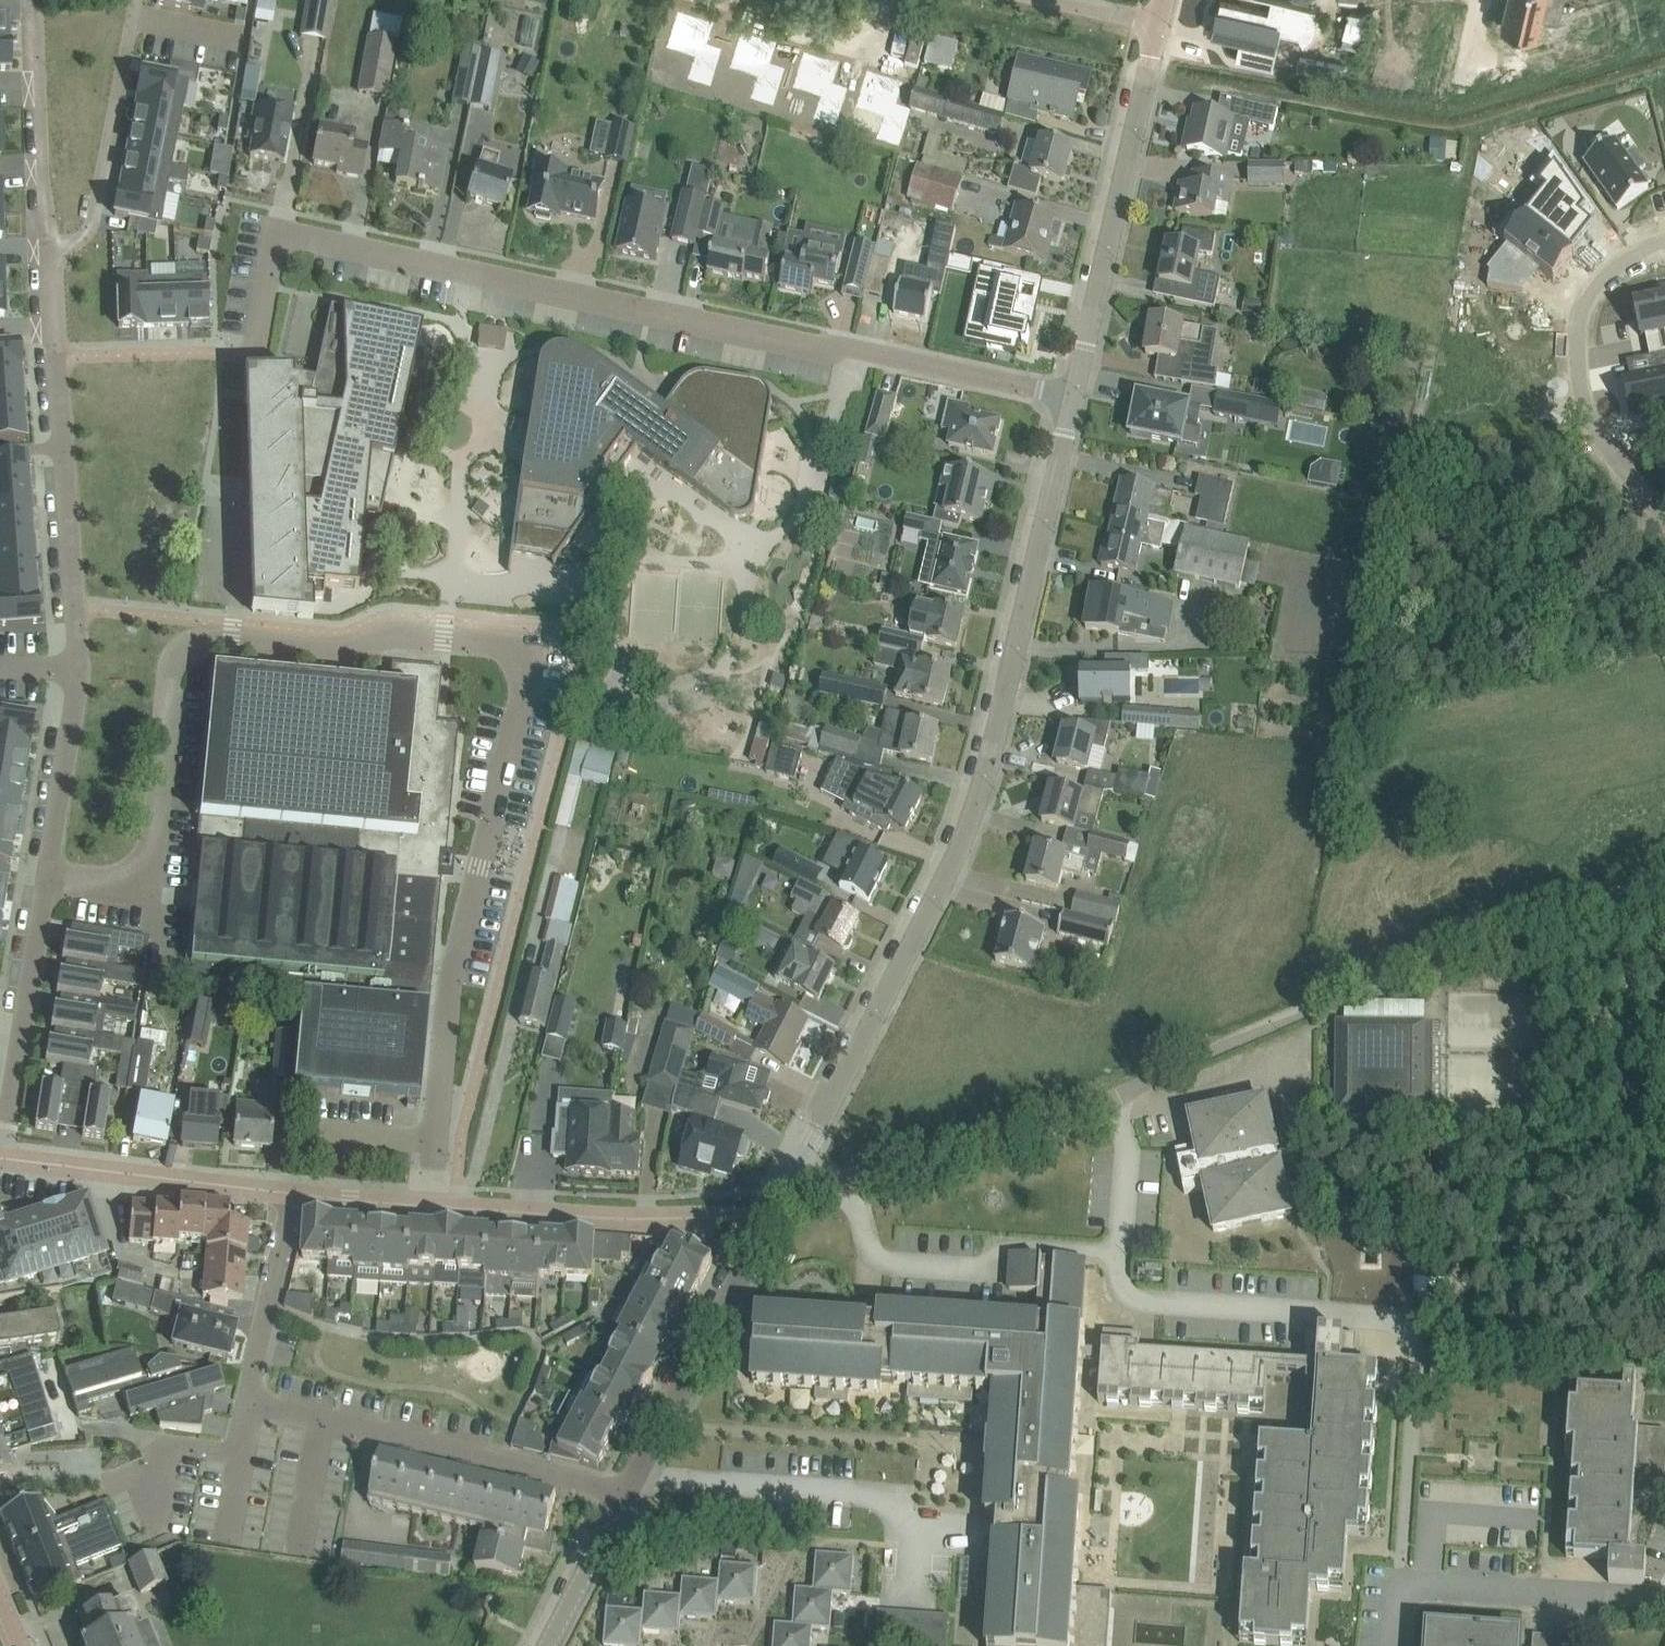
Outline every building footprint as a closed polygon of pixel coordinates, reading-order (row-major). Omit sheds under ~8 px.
[(157,4),(202,13),(205,0),(157,0),(157,4)] [(255,20),(272,22),(274,0),(272,0),(257,0),(255,20)] [(333,0),(307,0),(300,36),(326,41),(333,0)] [(1215,23),(1234,28),(1229,48),(1258,55),(1266,16),(1281,20),(1287,28),(1291,24),(1293,14),(1288,12),(1290,5),(1267,0),(1255,0),(1253,9),(1222,2),(1215,23)] [(1501,26),(1537,35),(1541,18),(1545,1),(1553,2),(1553,0),(1507,0),(1501,26)] [(237,10),(235,23),(244,24),(246,11),(237,10)] [(374,14),(370,37),(396,42),(399,43),(403,20),(374,14)] [(8,45),(8,19),(0,19),(0,46),(8,45)] [(682,21),(676,47),(687,49),(681,73),(709,82),(715,57),(698,53),(705,27),(682,21)] [(386,97),(396,42),(370,37),(360,93),(386,97)] [(952,72),(959,45),(931,38),(925,65),(952,72)] [(747,40),(740,64),(752,67),(746,90),(770,98),(777,73),(766,71),(772,47),(747,40)] [(9,72),(8,45),(0,46),(0,72),(9,72)] [(470,106),(481,51),(464,48),(453,102),(470,106)] [(503,56),(481,51),(470,106),(491,110),(503,56)] [(809,57),(802,82),(813,84),(807,105),(834,114),(842,93),(826,88),(833,64),(809,57)] [(983,96),(980,109),(1006,117),(1036,126),(1039,113),(1072,120),(1079,92),(1086,94),(1091,75),(1020,59),(1009,103),(983,96)] [(137,101),(183,110),(189,83),(196,84),(199,70),(170,64),(168,77),(143,72),(137,101)] [(247,66),(239,100),(254,103),(262,69),(247,66)] [(869,76),(863,98),(872,101),(866,123),(892,133),(898,108),(882,104),(889,82),(869,76)] [(708,83),(695,79),(692,90),(705,94),(708,83)] [(930,95),(934,82),(920,79),(917,91),(930,95)] [(930,95),(917,91),(916,91),(910,111),(1000,137),(1006,117),(930,95)] [(770,99),(758,96),(755,107),(767,111),(770,99)] [(178,139),(183,110),(137,101),(132,129),(178,139)] [(283,163),(293,111),(255,103),(248,140),(252,141),(249,156),(283,163)] [(1187,131),(1183,149),(1225,159),(1226,155),(1241,158),(1249,124),(1272,129),(1276,111),(1242,103),(1238,120),(1229,118),(1197,111),(1192,133),(1187,131)] [(834,115),(820,111),(816,123),(829,127),(834,115)] [(228,119),(220,118),(218,131),(226,132),(227,130),(228,119)] [(383,130),(379,151),(401,155),(396,183),(418,187),(417,189),(422,190),(423,188),(438,191),(443,170),(446,151),(424,147),(426,133),(403,129),(383,125),(383,130)] [(608,158),(607,159),(626,163),(634,129),(615,125),(614,128),(608,158)] [(361,177),(365,156),(367,146),(353,143),(354,134),(319,127),(313,164),(346,170),(345,174),(361,177)] [(178,139),(132,129),(126,158),(172,167),(178,139)] [(925,156),(922,166),(963,177),(968,162),(939,153),(943,140),(929,136),(923,156),(925,156)] [(1431,140),(1430,159),(1457,160),(1458,141),(1431,140)] [(1615,140),(1584,162),(1612,202),(1618,210),(1649,188),(1638,172),(1646,166),(1635,150),(1634,151),(1626,156),(1615,140)] [(1073,150),(1052,144),(1041,141),(1040,144),(1029,141),(1023,164),(1017,162),(1009,189),(1037,197),(1042,178),(1063,184),(1073,150)] [(502,208),(509,187),(511,180),(495,175),(501,159),(482,153),(468,196),(502,208)] [(1544,195),(1527,217),(1573,253),(1593,227),(1588,223),(1580,217),(1589,206),(1578,197),(1581,193),(1554,154),(1553,155),(1553,156),(1542,170),(1548,175),(1539,187),(1546,192),(1544,195)] [(120,186),(166,195),(169,182),(186,185),(189,170),(172,167),(126,158),(120,186)] [(211,175),(219,176),(228,177),(229,178),(230,166),(213,163),(211,175)] [(1285,187),(1285,165),(1249,164),(1249,186),(1285,187)] [(1293,164),(1293,175),(1312,175),(1312,164),(1293,164)] [(965,178),(963,177),(922,166),(918,165),(907,198),(955,212),(965,178)] [(539,167),(529,212),(537,214),(536,218),(550,221),(551,217),(559,219),(560,213),(596,221),(603,185),(569,177),(569,174),(539,167)] [(1179,193),(1176,212),(1211,218),(1214,203),(1226,205),(1231,179),(1195,173),(1192,186),(1185,185),(1183,193),(1179,193)] [(228,177),(219,176),(217,189),(226,191),(228,177)] [(140,220),(148,222),(157,224),(161,224),(166,195),(120,186),(115,215),(140,220)] [(683,192),(671,241),(695,247),(707,198),(683,192)] [(652,259),(657,260),(667,212),(628,203),(625,217),(617,252),(652,259)] [(716,239),(723,208),(706,204),(699,234),(716,239)] [(1047,245),(1054,218),(1017,207),(1007,242),(991,237),(988,246),(1046,263),(1051,246),(1047,245)] [(1490,272),(1487,286),(1514,291),(1517,277),(1522,270),(1529,262),(1540,270),(1553,281),(1574,255),(1573,253),(1527,217),(1507,241),(1509,243),(1487,270),(1490,272)] [(145,235),(148,222),(140,220),(137,233),(145,235)] [(213,235),(215,222),(207,220),(204,233),(213,235)] [(157,224),(148,222),(145,235),(154,237),(157,224)] [(755,234),(738,230),(734,248),(714,244),(708,272),(743,279),(744,276),(765,281),(770,257),(766,256),(772,227),(757,224),(755,234)] [(1174,299),(1196,304),(1214,308),(1221,273),(1194,269),(1198,250),(1212,253),(1215,235),(1184,231),(1181,247),(1168,244),(1160,282),(1177,286),(1174,299)] [(1280,235),(1279,247),(1292,248),(1294,237),(1280,235)] [(196,252),(209,254),(211,241),(199,239),(196,252)] [(879,242),(874,258),(891,262),(895,246),(879,242)] [(834,286),(842,251),(809,244),(804,263),(787,259),(781,288),(812,295),(815,282),(834,286)] [(867,285),(876,249),(856,244),(848,280),(867,285)] [(882,298),(891,262),(874,258),(865,293),(882,298)] [(980,268),(973,299),(979,300),(991,303),(986,328),(991,329),(987,347),(1017,353),(1019,343),(1027,345),(1027,344),(1030,333),(1029,333),(1031,327),(1033,327),(1037,312),(1018,308),(1020,297),(1023,287),(1017,286),(1020,274),(1021,271),(983,263),(983,264),(982,269),(980,268)] [(926,320),(937,272),(923,269),(918,288),(902,284),(895,313),(926,320)] [(118,327),(148,326),(147,280),(148,280),(148,274),(117,275),(118,327)] [(206,278),(176,279),(177,325),(207,324),(206,278)] [(147,280),(148,326),(177,325),(176,279),(175,279),(151,279),(148,280),(147,280)] [(1635,304),(1641,337),(1646,336),(1664,332),(1664,288),(1661,289),(1663,299),(1635,304)] [(1246,301),(1244,314),(1261,317),(1263,304),(1246,301)] [(387,320),(363,315),(364,314),(330,307),(312,388),(293,383),(292,373),(244,375),(245,409),(241,409),(243,477),(247,478),(250,613),(312,619),(312,616),(312,598),(323,598),(324,585),(357,589),(364,518),(363,518),(364,512),(380,516),(422,327),(387,319),(387,320)] [(1236,313),(1219,310),(1218,318),(1235,320),(1236,313)] [(1152,320),(1146,354),(1186,361),(1182,383),(1215,388),(1229,391),(1231,378),(1217,376),(1219,369),(1212,368),(1199,366),(1206,329),(1152,320)] [(481,327),(479,346),(504,350),(507,331),(481,327)] [(20,369),(19,345),(0,346),(0,371),(20,369)] [(541,372),(512,551),(513,552),(557,559),(558,559),(637,449),(730,516),(731,517),(732,517),(734,518),(735,518),(736,519),(738,519),(739,519),(741,519),(742,519),(743,518),(745,518),(746,517),(747,517),(748,516),(750,515),(751,514),(752,513),(753,512),(753,511),(754,510),(755,508),(755,507),(755,506),(772,403),(772,401),(772,400),(771,398),(771,396),(770,394),(769,393),(769,391),(768,390),(766,388),(765,387),(764,386),(762,385),(761,384),(759,383),(757,383),(756,382),(751,381),(709,375),(707,374),(704,374),(702,375),(700,375),(697,375),(695,376),(693,377),(690,378),(688,379),(686,381),(684,383),(683,384),(664,410),(599,364),(595,361),(591,358),(586,356),(582,355),(578,354),(573,353),(569,352),(565,351),(563,351),(561,351),(559,351),(557,352),(556,352),(554,353),(552,354),(551,355),(549,356),(548,357),(547,359),(546,360),(545,362),(544,363),(543,365),(542,367),(542,368),(541,372)] [(1623,381),(1631,419),(1664,412),(1664,354),(1653,357),(1653,358),(1655,358),(1658,374),(1630,380),(1623,381)] [(0,371),(0,395),(22,393),(20,369),(0,371)] [(885,442),(897,398),(878,392),(865,436),(885,442)] [(22,393),(0,395),(0,418),(24,416),(22,393)] [(1315,409),(1318,397),(1301,393),(1298,406),(1315,409)] [(1261,425),(1265,403),(1218,394),(1214,415),(1261,425)] [(1189,407),(1189,406),(1138,396),(1130,434),(1182,445),(1185,425),(1198,428),(1202,409),(1189,407)] [(992,456),(1000,422),(969,415),(970,406),(948,401),(942,430),(952,432),(949,446),(992,456)] [(0,418),(0,443),(25,441),(24,416),(0,418)] [(30,482),(28,458),(0,459),(0,484),(30,482)] [(938,508),(934,523),(936,524),(959,529),(961,518),(981,523),(987,497),(991,498),(996,479),(955,470),(946,468),(941,489),(950,491),(946,510),(938,508)] [(837,472),(830,497),(842,501),(849,475),(847,475),(837,472)] [(1200,478),(1196,497),(1212,501),(1207,524),(1225,528),(1234,486),(1200,478)] [(1121,480),(1111,527),(1120,529),(1119,532),(1123,533),(1128,513),(1148,518),(1168,522),(1169,514),(1174,494),(1155,489),(1155,487),(1143,485),(1121,480)] [(31,505),(30,482),(0,484),(0,507),(31,505)] [(480,502),(473,512),(483,519),(490,509),(489,508),(483,504),(480,502)] [(33,529),(31,505),(0,507),(0,531),(33,529)] [(1111,527),(1102,566),(1123,571),(1136,574),(1142,545),(1161,550),(1162,547),(1180,551),(1185,530),(1186,525),(1168,522),(1148,518),(1128,513),(1123,533),(1119,532),(1120,529),(1111,527)] [(933,538),(936,524),(934,523),(908,517),(904,532),(933,538)] [(33,529),(0,531),(0,555),(34,552),(33,529)] [(1180,551),(1175,575),(1239,590),(1240,585),(1255,588),(1260,565),(1245,562),(1248,545),(1185,530),(1180,551)] [(966,593),(970,576),(972,577),(975,564),(973,563),(977,546),(939,538),(935,536),(930,557),(928,557),(922,582),(966,593)] [(572,545),(565,555),(575,562),(582,552),(572,545)] [(35,576),(34,552),(0,555),(0,578),(35,576)] [(37,599),(35,576),(0,578),(0,602),(37,599)] [(1168,632),(1173,606),(1093,591),(1086,629),(1136,638),(1139,622),(1153,624),(1152,629),(1168,632)] [(0,602),(0,627),(38,624),(37,599),(0,602)] [(956,648),(964,615),(919,605),(911,637),(883,631),(879,649),(921,659),(925,640),(930,641),(956,648)] [(920,666),(905,663),(906,659),(877,653),(874,667),(900,673),(896,695),(914,699),(914,700),(943,707),(951,672),(920,665),(920,666)] [(1080,679),(1080,688),(1081,688),(1081,704),(1134,705),(1134,667),(1130,667),(1130,658),(1105,658),(1105,667),(1093,667),(1093,671),(1084,671),(1084,680),(1080,679)] [(194,947),(191,983),(302,993),(293,1089),(407,1100),(407,1107),(416,1108),(417,1101),(420,1101),(441,875),(443,873),(457,725),(435,723),(441,669),(391,664),(388,687),(212,670),(198,817),(195,849),(202,849),(192,947),(194,947)] [(774,674),(771,686),(783,690),(787,678),(774,674)] [(821,675),(817,694),(881,709),(885,690),(821,675)] [(1125,707),(1124,724),(1198,731),(1198,726),(1179,716),(1164,715),(1164,710),(1125,707)] [(808,751),(838,758),(854,763),(854,762),(878,769),(879,766),(884,753),(930,763),(938,729),(910,723),(912,717),(888,711),(880,745),(827,729),(826,731),(821,730),(821,731),(817,730),(817,731),(814,730),(813,731),(782,723),(778,736),(809,746),(808,751)] [(29,747),(33,718),(0,713),(0,743),(29,747)] [(1104,751),(1111,724),(1082,722),(1079,733),(1065,730),(1057,764),(1086,771),(1092,748),(1104,751)] [(760,724),(750,760),(762,763),(772,727),(760,724)] [(607,788),(617,751),(591,744),(594,734),(583,731),(571,775),(569,775),(556,827),(568,830),(581,781),(607,788)] [(623,742),(617,764),(626,766),(632,744),(623,742)] [(784,744),(773,742),(767,769),(766,773),(795,781),(803,753),(783,748),(784,744)] [(24,776),(29,747),(0,743),(0,772),(24,776)] [(853,792),(860,796),(850,815),(887,834),(891,826),(905,833),(923,797),(896,784),(900,776),(878,770),(878,769),(854,762),(854,763),(838,758),(826,782),(852,795),(853,792)] [(1160,779),(1120,771),(1118,779),(1110,777),(1089,771),(1085,786),(1156,799),(1160,779)] [(19,804),(24,776),(0,772),(0,801),(19,804)] [(1156,799),(1085,786),(1082,797),(1051,788),(1042,822),(1068,829),(1063,845),(1068,847),(1089,853),(1103,857),(1103,856),(1126,862),(1131,845),(1076,830),(1080,815),(1097,820),(1104,793),(1115,792),(1145,798),(1156,801),(1156,799)] [(19,804),(0,801),(0,830),(15,833),(19,804)] [(0,830),(0,860),(10,862),(15,833),(0,830)] [(830,851),(829,853),(838,857),(831,869),(846,877),(840,888),(849,893),(869,903),(888,866),(868,856),(863,854),(868,845),(838,836),(830,851)] [(1082,878),(1089,853),(1068,847),(1066,855),(1035,847),(1026,881),(1057,889),(1062,872),(1082,878)] [(785,852),(777,868),(793,875),(800,860),(785,852)] [(4,900),(9,871),(0,869),(0,899),(4,900)] [(568,925),(578,883),(557,878),(546,920),(549,921),(568,925)] [(739,880),(732,905),(741,910),(752,886),(739,880)] [(806,919),(809,914),(827,923),(818,940),(824,942),(843,952),(844,950),(849,950),(853,942),(851,938),(859,921),(835,909),(840,901),(819,890),(801,881),(791,899),(798,903),(793,912),(806,919)] [(1108,904),(1077,895),(1073,911),(1117,922),(1123,899),(1111,896),(1108,904)] [(1108,948),(1114,926),(1063,913),(1058,935),(1108,948)] [(1034,972),(1039,951),(1045,929),(1007,919),(996,962),(1034,972)] [(550,1008),(566,948),(568,949),(574,927),(568,925),(549,921),(544,943),(548,944),(541,976),(532,974),(520,1023),(545,1029),(550,1008)] [(116,968),(117,968),(120,949),(147,954),(149,938),(93,929),(91,942),(65,938),(62,959),(88,964),(112,967),(116,968)] [(818,1001),(834,970),(813,959),(817,952),(796,941),(776,980),(818,1001)] [(82,998),(100,1001),(103,982),(131,987),(133,971),(112,967),(88,964),(86,977),(64,973),(60,972),(56,994),(61,995),(82,998)] [(710,989),(750,1009),(761,988),(721,968),(710,989)] [(138,1007),(100,1001),(82,998),(80,1011),(59,1007),(54,1007),(51,1027),(55,1028),(77,1032),(77,1033),(101,1036),(104,1018),(136,1023),(138,1007)] [(548,1038),(567,1043),(577,1005),(558,1000),(548,1038)] [(194,1002),(186,1044),(205,1048),(213,1005),(194,1002)] [(795,1047),(808,1021),(779,1006),(776,1012),(756,1002),(748,1018),(768,1028),(756,1051),(786,1066),(789,1067),(799,1048),(795,1047)] [(696,1031),(701,1016),(671,1008),(667,1024),(650,1082),(677,1090),(694,1030),(696,1031)] [(751,1061),(758,1045),(740,1035),(702,1016),(701,1016),(696,1031),(731,1048),(730,1050),(751,1061)] [(630,1021),(627,1034),(636,1036),(639,1022),(630,1021)] [(608,1023),(603,1048),(623,1052),(628,1027),(608,1023)] [(1337,1045),(1337,1115),(1374,1115),(1383,1115),(1422,1115),(1422,1114),(1431,1114),(1432,1042),(1422,1042),(1422,1027),(1422,1024),(1374,1023),(1347,1023),(1342,1023),(1338,1023),(1338,1024),(1337,1045)] [(45,1063),(63,1066),(80,1068),(89,1070),(92,1051),(120,1055),(122,1040),(101,1036),(77,1033),(75,1046),(53,1042),(49,1041),(45,1063)] [(292,1081),(296,1034),(278,1033),(274,1079),(292,1081)] [(137,1041),(137,1043),(135,1042),(129,1077),(127,1090),(144,1094),(153,1044),(137,1041)] [(715,1100),(721,1101),(761,1113),(763,1105),(768,1104),(771,1093),(744,1085),(750,1066),(713,1056),(707,1076),(721,1080),(715,1100)] [(60,1105),(73,1107),(80,1068),(63,1066),(59,1088),(42,1085),(35,1128),(56,1132),(57,1127),(60,1105)] [(80,1068),(73,1107),(86,1109),(83,1132),(82,1136),(104,1139),(110,1096),(93,1093),(97,1071),(89,1070),(80,1068)] [(715,1122),(721,1101),(715,1100),(679,1089),(672,1110),(696,1116),(680,1168),(699,1173),(700,1167),(732,1176),(738,1156),(743,1158),(748,1141),(743,1139),(743,1137),(707,1127),(709,1121),(715,1122)] [(611,1175),(611,1173),(613,1136),(615,1111),(614,1111),(615,1096),(613,1095),(612,1113),(560,1109),(561,1103),(560,1102),(559,1109),(557,1135),(555,1135),(553,1157),(568,1158),(567,1172),(611,1175)] [(168,1137),(169,1133),(175,1103),(141,1096),(133,1140),(165,1146),(167,1137),(168,1137)] [(234,1145),(270,1148),(272,1127),(274,1097),(262,1096),(261,1104),(260,1116),(236,1115),(235,1124),(234,1145)] [(1196,1150),(1176,1155),(1185,1194),(1205,1190),(1214,1232),(1296,1215),(1272,1100),(1229,1109),(1189,1117),(1196,1150)] [(215,1149),(217,1127),(217,1114),(202,1114),(203,1106),(185,1105),(182,1146),(215,1149)] [(638,1175),(640,1154),(641,1138),(631,1137),(633,1112),(615,1111),(613,1136),(611,1173),(638,1175)] [(61,1292),(59,1287),(110,1271),(105,1257),(106,1257),(87,1199),(0,1227),(0,1301),(61,1292)] [(179,1207),(176,1240),(178,1240),(200,1242),(203,1203),(179,1201),(179,1207)] [(128,1242),(152,1244),(155,1205),(131,1203),(128,1242)] [(207,1243),(228,1225),(229,1205),(203,1203),(200,1242),(207,1243)] [(155,1205),(152,1244),(176,1246),(176,1240),(179,1207),(155,1205)] [(334,1219),(334,1217),(306,1215),(303,1259),(329,1261),(330,1261),(333,1219),(334,1219)] [(360,1225),(360,1221),(334,1219),(333,1219),(330,1261),(329,1261),(329,1263),(355,1265),(356,1265),(359,1225),(360,1225)] [(462,1270),(465,1228),(465,1226),(437,1224),(437,1226),(438,1226),(435,1269),(436,1269),(436,1271),(435,1285),(460,1287),(462,1270)] [(246,1251),(248,1226),(228,1225),(207,1243),(207,1248),(246,1251)] [(354,1282),(381,1284),(382,1271),(385,1227),(360,1225),(359,1225),(356,1265),(355,1265),(354,1282)] [(435,1269),(438,1226),(437,1226),(411,1225),(411,1229),(409,1269),(410,1269),(409,1273),(435,1275),(436,1271),(436,1269),(435,1269)] [(408,1286),(409,1273),(410,1269),(409,1269),(411,1229),(385,1227),(382,1271),(381,1284),(408,1286)] [(489,1234),(490,1235),(491,1230),(465,1228),(462,1270),(460,1287),(460,1289),(486,1291),(487,1274),(489,1234)] [(592,1279),(593,1261),(595,1235),(567,1233),(567,1235),(568,1235),(565,1277),(566,1277),(592,1279)] [(485,1296),(511,1298),(516,1236),(490,1235),(489,1234),(487,1274),(486,1291),(485,1296)] [(566,1280),(566,1277),(565,1277),(568,1235),(567,1235),(541,1234),(541,1238),(542,1238),(539,1278),(540,1278),(566,1280)] [(607,1262),(609,1236),(595,1235),(593,1261),(607,1262)] [(538,1300),(539,1282),(540,1278),(539,1278),(542,1238),(541,1238),(516,1236),(511,1298),(538,1300)] [(623,1263),(623,1254),(622,1254),(623,1237),(609,1236),(607,1262),(623,1263)] [(631,1255),(632,1238),(623,1237),(622,1254),(623,1254),(631,1255)] [(687,1248),(674,1241),(662,1264),(662,1265),(699,1284),(699,1285),(701,1286),(713,1261),(701,1255),(702,1251),(689,1244),(687,1248)] [(206,1260),(205,1272),(244,1275),(245,1263),(246,1251),(207,1248),(206,1260)] [(1241,1640),(1306,1645),(1310,1587),(1343,1589),(1347,1533),(1365,1535),(1377,1370),(1354,1368),(1357,1336),(1308,1332),(1305,1365),(1139,1353),(1141,1335),(1104,1332),(1103,1351),(1079,1349),(1085,1262),(1012,1257),(1010,1290),(1039,1292),(1036,1322),(991,1319),(880,1311),(879,1321),(758,1313),(753,1383),(816,1388),(815,1401),(849,1403),(850,1390),(881,1392),(882,1382),(909,1384),(908,1400),(973,1404),(974,1388),(995,1390),(992,1437),(988,1436),(986,1465),(990,1466),(987,1515),(998,1516),(996,1540),(995,1540),(988,1645),(1110,1645),(1113,1592),(1073,1589),(1079,1495),(1069,1494),(1078,1358),(1102,1359),(1099,1402),(1264,1413),(1265,1406),(1267,1372),(1300,1374),(1308,1375),(1307,1384),(1316,1385),(1312,1445),(1261,1441),(1252,1570),(1245,1570),(1241,1640)] [(687,1308),(699,1285),(699,1284),(662,1265),(662,1264),(660,1263),(648,1286),(648,1287),(683,1305),(683,1306),(687,1308)] [(142,1286),(144,1278),(141,1278),(142,1271),(118,1265),(116,1272),(119,1273),(117,1279),(142,1286)] [(242,1300),(244,1275),(205,1272),(203,1297),(242,1300)] [(1413,1292),(1440,1294),(1441,1280),(1414,1278),(1413,1292)] [(648,1287),(648,1286),(644,1284),(632,1308),(671,1329),(683,1306),(683,1305),(648,1287)] [(599,1305),(599,1291),(591,1291),(591,1305),(599,1305)] [(228,1359),(229,1355),(234,1353),(234,1350),(231,1347),(236,1327),(208,1321),(212,1308),(154,1293),(150,1310),(178,1323),(173,1345),(228,1359)] [(313,1319),(314,1298),(288,1295),(285,1308),(313,1319)] [(659,1353),(659,1351),(671,1329),(632,1308),(619,1334),(623,1335),(623,1334),(659,1353)] [(566,1327),(578,1321),(574,1313),(562,1320),(566,1327)] [(31,1358),(27,1345),(59,1340),(55,1315),(0,1323),(0,1367),(31,1358)] [(350,1328),(352,1320),(339,1317),(337,1325),(350,1328)] [(363,1331),(365,1323),(352,1320),(350,1328),(363,1331)] [(555,1333),(566,1327),(562,1320),(551,1326),(555,1333)] [(510,1331),(523,1330),(523,1321),(510,1322),(510,1331)] [(497,1332),(510,1331),(510,1322),(497,1323),(497,1332)] [(579,1339),(590,1332),(586,1325),(575,1332),(579,1339)] [(404,1336),(404,1327),(391,1327),(390,1336),(404,1336)] [(417,1337),(417,1328),(404,1327),(404,1336),(417,1337)] [(457,1336),(469,1336),(469,1327),(457,1328),(457,1336)] [(443,1336),(457,1336),(457,1328),(443,1328),(443,1336)] [(568,1345),(579,1339),(575,1332),(564,1338),(568,1345)] [(623,1334),(623,1335),(611,1357),(614,1358),(652,1377),(664,1354),(659,1351),(659,1353),(623,1334)] [(64,1371),(78,1416),(90,1412),(87,1402),(123,1392),(130,1418),(154,1410),(160,1427),(159,1428),(201,1434),(204,1415),(211,1413),(206,1395),(225,1389),(219,1370),(198,1376),(197,1371),(181,1371),(178,1361),(160,1357),(147,1370),(148,1373),(140,1375),(132,1350),(64,1371)] [(31,1358),(0,1367),(0,1445),(6,1443),(5,1442),(53,1426),(31,1358)] [(640,1402),(653,1377),(652,1377),(614,1358),(602,1382),(638,1401),(640,1402)] [(547,1382),(551,1369),(543,1366),(539,1378),(547,1382)] [(543,1393),(547,1382),(539,1378),(535,1390),(543,1393)] [(1637,1379),(1625,1379),(1623,1395),(1571,1391),(1566,1459),(1573,1459),(1566,1557),(1610,1560),(1609,1583),(1644,1585),(1646,1561),(1629,1560),(1634,1495),(1664,1497),(1664,1480),(1664,1432),(1633,1429),(1637,1379)] [(638,1401),(602,1382),(599,1380),(588,1402),(587,1403),(623,1421),(622,1422),(626,1424),(638,1401)] [(610,1445),(622,1422),(623,1421),(587,1403),(588,1402),(571,1393),(558,1418),(571,1425),(610,1445)] [(598,1469),(610,1445),(571,1425),(558,1418),(549,1457),(579,1464),(582,1460),(598,1469)] [(524,1451),(537,1428),(520,1419),(511,1448),(524,1451)] [(0,1445),(0,1477),(16,1472),(10,1454),(31,1447),(32,1447),(35,1446),(40,1444),(57,1439),(53,1427),(54,1427),(53,1426),(5,1442),(6,1443),(0,1445)] [(56,1476),(101,1477),(102,1451),(57,1450),(56,1476)] [(542,1553),(556,1495),(381,1453),(369,1503),(372,1504),(372,1503),(371,1502),(372,1496),(530,1533),(527,1548),(514,1545),(515,1538),(505,1536),(503,1543),(484,1538),(486,1530),(485,1529),(476,1568),(518,1579),(525,1549),(542,1553)] [(39,1499),(0,1515),(7,1532),(34,1600),(81,1582),(75,1566),(121,1548),(105,1508),(51,1530),(46,1516),(39,1499)] [(450,1578),(453,1558),(345,1544),(342,1564),(406,1572),(450,1578)] [(152,1589),(167,1583),(163,1573),(155,1553),(128,1563),(137,1583),(141,1594),(152,1589)] [(851,1594),(852,1579),(854,1557),(816,1554),(814,1591),(834,1592),(851,1594)] [(123,1555),(109,1560),(113,1569),(126,1563),(123,1555)] [(755,1605),(758,1568),(720,1565),(719,1582),(719,1602),(755,1605)] [(717,1620),(719,1602),(719,1582),(683,1579),(681,1597),(681,1617),(717,1620)] [(834,1592),(814,1591),(796,1589),(793,1626),(813,1628),(831,1629),(834,1592)] [(679,1635),(681,1617),(681,1597),(645,1594),(643,1612),(643,1632),(679,1635)] [(114,1602),(78,1617),(87,1639),(81,1641),(82,1643),(83,1645),(156,1645),(147,1624),(132,1630),(130,1624),(137,1622),(129,1603),(116,1608),(114,1602)] [(643,1632),(643,1612),(607,1609),(604,1645),(642,1645),(643,1632)] [(838,1630),(846,1631),(847,1622),(838,1621),(838,1630)] [(813,1628),(793,1626),(775,1624),(773,1645),(812,1645),(813,1628)] [(1462,1637),(1462,1631),(1427,1628),(1426,1645),(1521,1645),(1521,1635),(1475,1631),(1474,1638),(1462,1637)]
